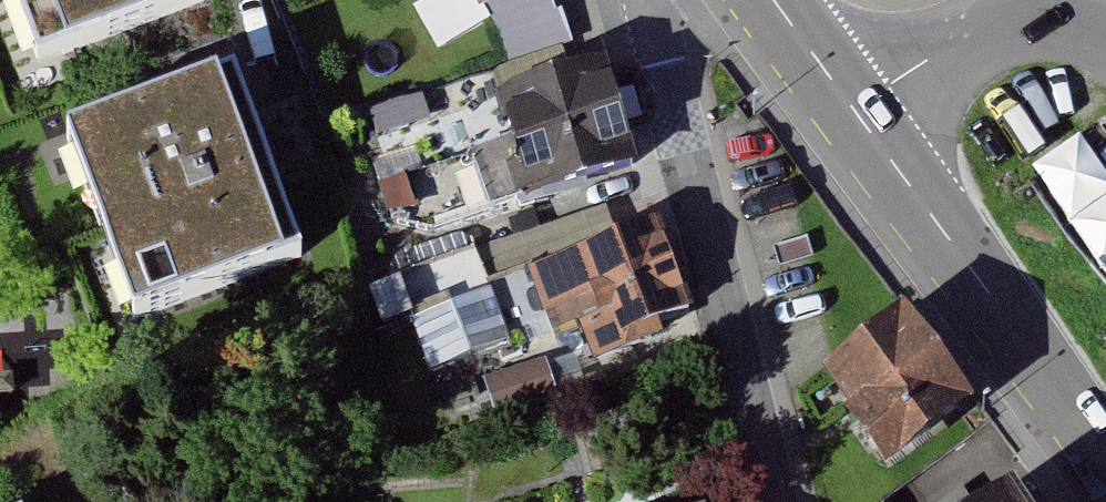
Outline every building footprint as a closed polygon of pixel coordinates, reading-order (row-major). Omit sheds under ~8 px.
[(32,72),(198,10),(194,0),(5,0),(32,72)] [(476,23),(516,0),(462,0),(476,23)] [(606,72),(489,107),(519,209),(636,175),(606,72)] [(225,81),(59,143),(129,326),(294,264),(225,81)] [(1034,166),(1105,266),(1105,163),(1083,131),(1034,166)] [(656,231),(530,284),(553,339),(577,329),(593,367),(665,337),(660,325),(690,312),(656,231)] [(489,272),(413,290),(430,362),(506,345),(489,272)] [(899,323),(811,386),(878,479),(966,416),(899,323)] [(546,352),(490,380),(507,414),(563,386),(546,352)]
